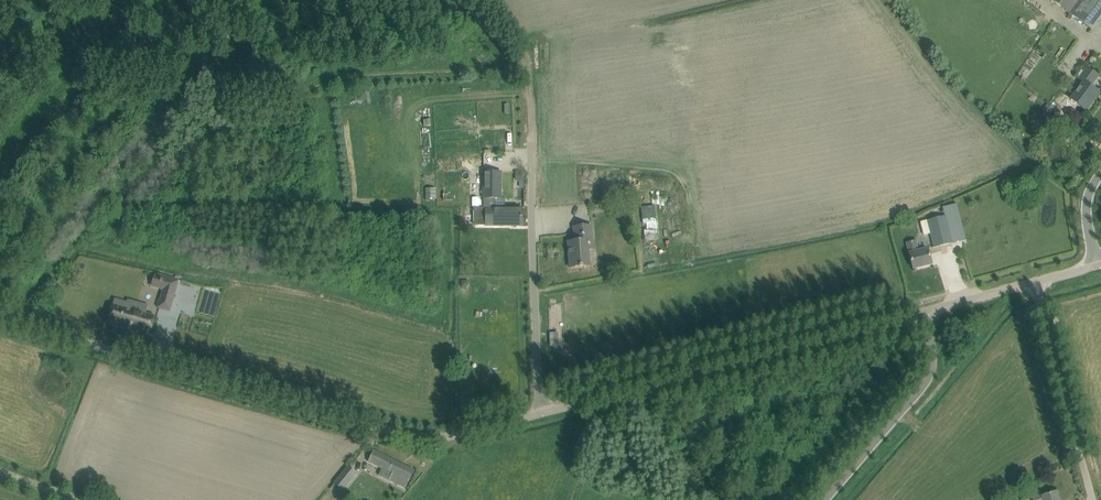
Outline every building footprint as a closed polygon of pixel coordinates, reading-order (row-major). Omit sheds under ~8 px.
[(1100,18),(1100,0),(1052,0),(1069,13),(1092,30),(1100,18)] [(1046,80),(1056,64),(1034,51),(1024,67),(1046,80)] [(1072,111),(1077,104),(1086,110),(1091,103),(1090,101),(1097,91),(1090,86),(1098,76),(1087,68),(1079,79),(1084,83),(1072,99),(1068,96),(1063,103),(1072,111)] [(548,95),(549,75),(536,74),(535,95),(548,95)] [(363,93),(354,94),(356,102),(365,101),(363,93)] [(1055,108),(1048,103),(1042,110),(1050,116),(1055,108)] [(463,157),(454,158),(455,182),(464,182),(463,157)] [(487,207),(476,207),(476,225),(522,226),(522,208),(498,208),(498,199),(505,199),(505,173),(487,173),(487,198),(487,207)] [(953,243),(952,242),(945,216),(927,220),(920,222),(924,235),(931,234),(931,237),(934,248),(953,243)] [(593,248),(591,226),(574,227),(575,241),(568,242),(570,268),(590,267),(589,248),(593,248)] [(932,264),(929,253),(928,249),(919,252),(916,241),(907,243),(910,254),(909,254),(913,269),(932,264)] [(155,274),(164,277),(163,281),(161,280),(161,283),(162,283),(160,289),(164,290),(162,295),(173,298),(179,280),(155,274)] [(115,299),(108,321),(150,333),(155,316),(125,308),(127,302),(115,299)] [(409,482),(410,480),(414,470),(374,451),(369,461),(369,462),(383,469),(393,474),(390,481),(405,488),(408,481),(409,482)] [(338,496),(357,473),(348,467),(330,489),(338,496)]
